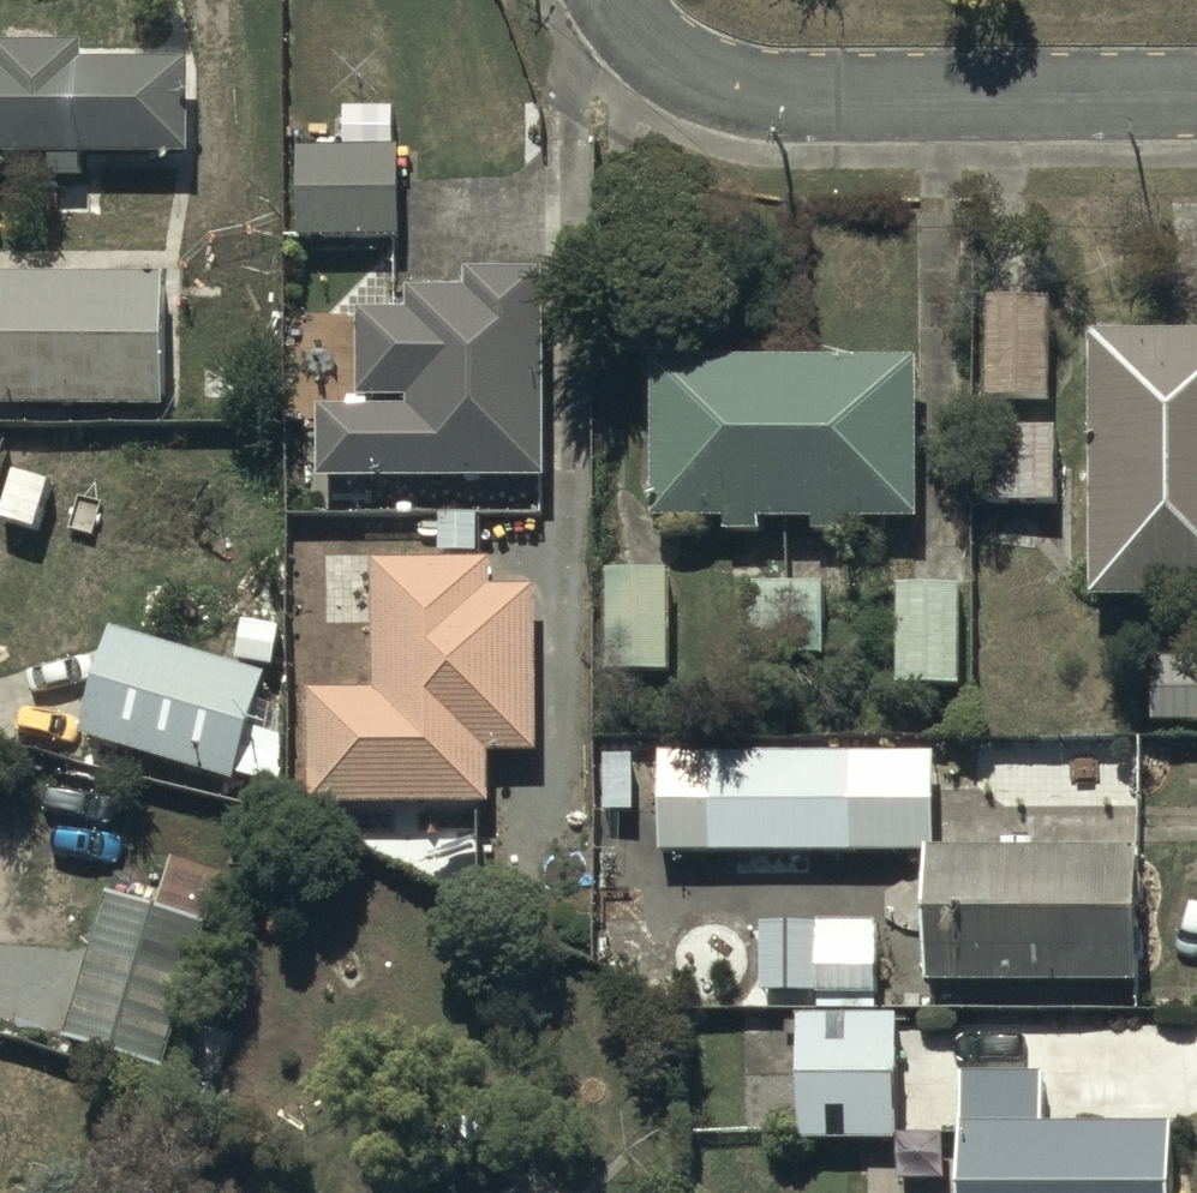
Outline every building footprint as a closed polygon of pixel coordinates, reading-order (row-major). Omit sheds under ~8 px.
[(49,163),(49,182),(80,181),(80,165),(188,163),(186,68),(80,70),(80,50),(0,51),(0,164),(49,163)] [(395,147),(299,150),(302,244),(398,242),(395,147)] [(409,318),(357,320),(359,417),(320,418),(322,491),(544,485),(538,280),(465,282),(466,299),(408,300),(409,318)] [(0,282),(0,414),(160,414),(160,283),(0,282)] [(1045,307),(990,307),(991,404),(1046,404),(1045,307)] [(1090,341),(1090,607),(1196,607),(1196,341),(1090,341)] [(914,364),(651,367),(653,526),(728,526),(728,541),(762,540),(762,527),(816,527),(816,540),(844,539),(844,528),(916,528),(914,364)] [(1054,431),(987,432),(989,510),(1055,508),(1054,431)] [(490,569),(373,568),(372,696),(308,696),(307,815),(488,816),(489,759),(537,759),(538,597),(490,596),(490,569)] [(602,575),(603,677),(669,676),(668,574),(602,575)] [(825,593),(748,591),(747,662),(823,663),(825,593)] [(959,591),(899,591),(898,696),(958,696),(959,591)] [(264,684),(112,639),(81,745),(233,790),(264,684)] [(1152,669),(1153,728),(1196,728),(1196,668),(1152,669)] [(933,760),(660,762),(660,858),(934,856),(933,760)] [(1138,856),(928,858),(929,995),(1139,993),(1138,856)] [(105,899),(60,1044),(159,1075),(204,930),(105,899)] [(817,931),(761,931),(760,999),(818,1000),(818,1014),(874,1015),(875,927),(817,926),(817,931)] [(895,1022),(796,1023),(798,1146),(897,1144),(895,1022)] [(959,1080),(959,1192),(1171,1192),(1171,1132),(1060,1132),(1060,1080),(959,1080)]
